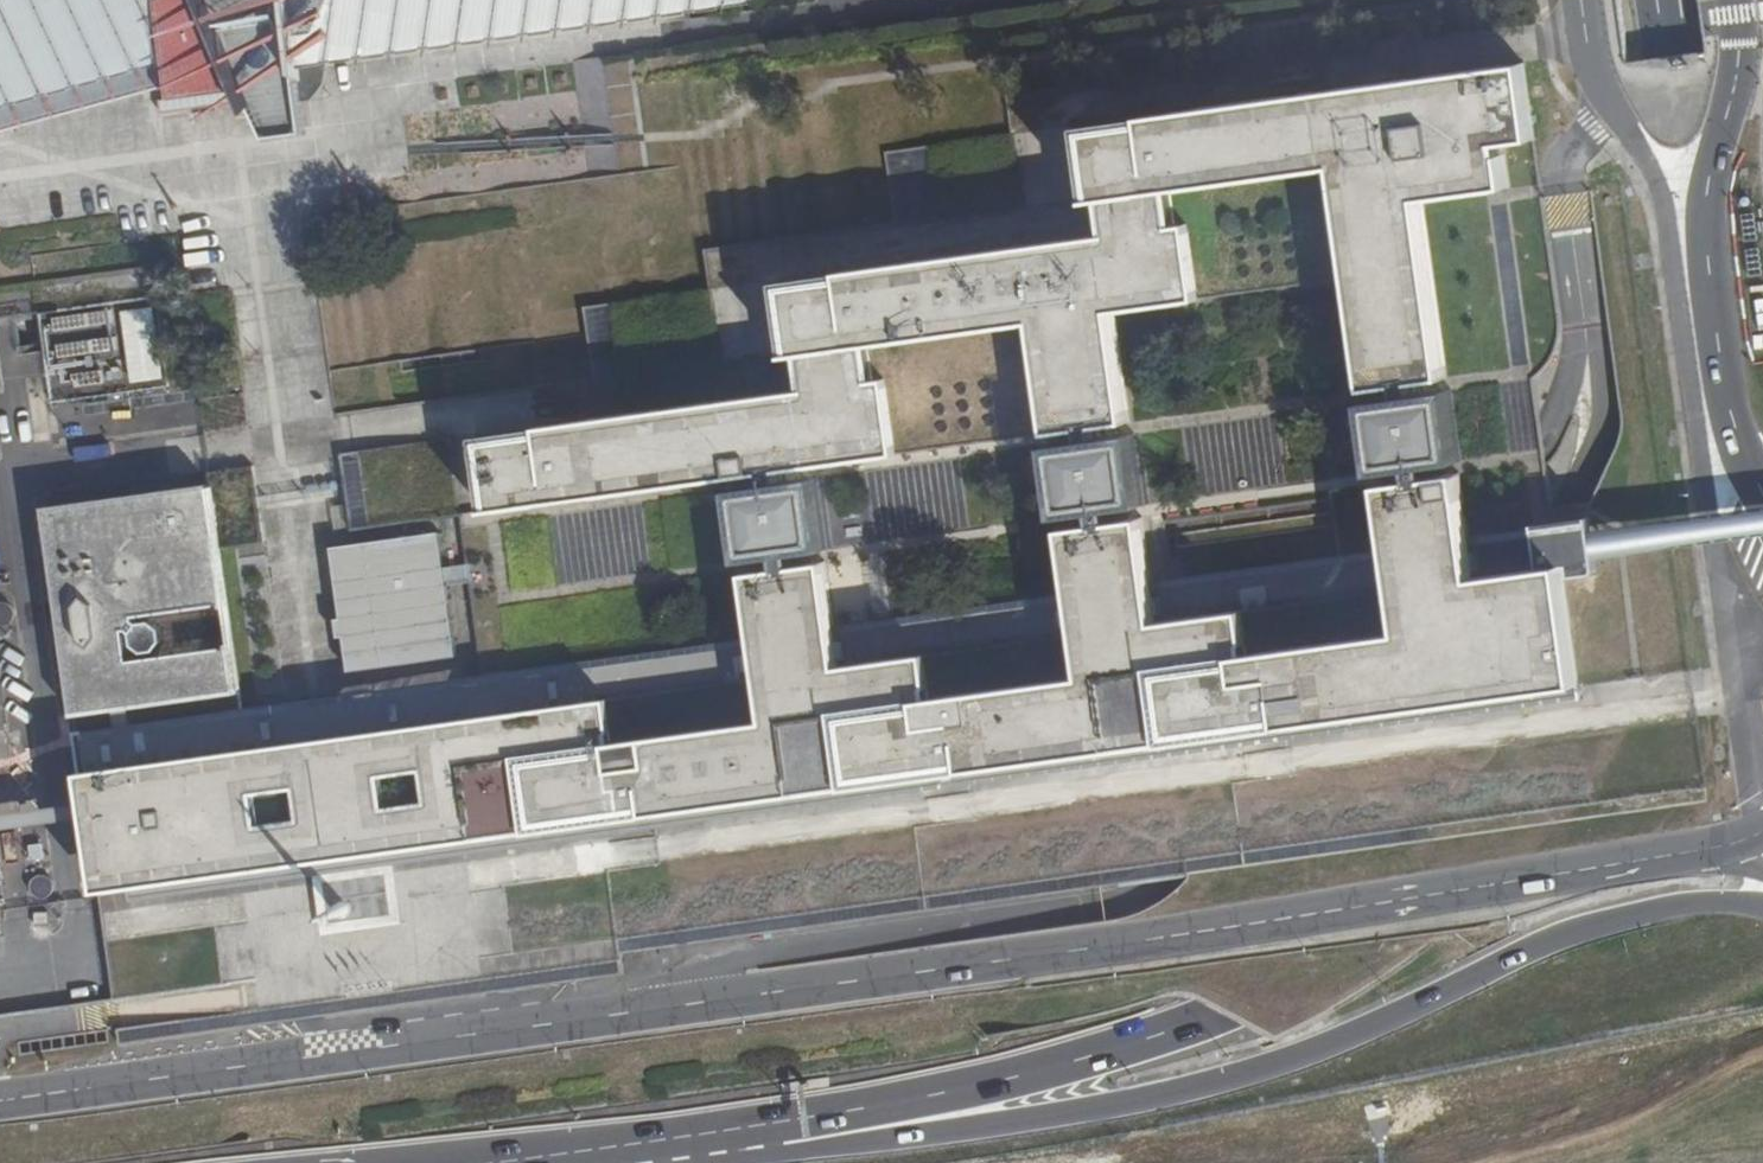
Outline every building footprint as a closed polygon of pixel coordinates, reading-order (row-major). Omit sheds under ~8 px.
[(253,84),(280,150),(315,144),(318,74),(754,20),(818,10),(803,0),(0,0),(0,148),(253,84)] [(1501,146),(1530,141),(1520,65),(1080,128),(1091,202),(1176,190),(1181,226),(781,282),(791,358),(1028,324),(1044,433),(1126,422),(1110,310),(1346,276),(1363,392),(1445,379),(1444,371),(1563,354),(1565,363),(1614,356),(1590,185),(1539,192),(1540,201),(1422,217),(1420,201),(1507,189),(1501,146)] [(160,313),(125,317),(133,391),(169,388),(160,313)] [(490,516),(898,455),(887,378),(795,392),(481,439),(490,516)] [(1382,468),(1453,458),(1444,400),(1374,411),(1382,468)] [(451,439),(340,453),(345,485),(352,532),(462,518),(451,439)] [(1062,511),(1132,500),(1124,447),(1054,457),(1062,511)] [(752,643),(758,684),(763,726),(468,766),(478,839),(533,831),(533,836),(1579,690),(1564,581),(1563,571),(1474,583),(1467,533),(1460,479),(1378,490),(1385,544),(1392,591),(1392,595),(1397,632),(1253,651),(1248,614),(1157,626),(1150,576),(1143,523),(1062,534),(1069,587),(1076,637),(1082,679),(933,699),(927,657),(842,669),(833,619),(823,568),(743,578),(751,633),(752,643)] [(131,710),(237,695),(205,487),(43,510),(75,718),(115,713),(131,710)] [(816,543),(808,489),(738,499),(746,553),(816,543)] [(1563,571),(1564,581),(1644,570),(1636,510),(1580,518),(1467,533),(1474,583),(1563,571)] [(440,525),(331,538),(341,610),(336,611),(338,632),(344,631),(349,666),(458,652),(449,585),(469,582),(467,561),(445,563),(440,525)] [(1392,591),(1385,544),(1150,576),(1157,626),(1248,614),(1381,596),(1385,594),(1392,591)] [(1069,587),(833,619),(842,669),(927,657),(1076,637),(1069,587)] [(158,642),(157,632),(149,626),(142,627),(132,621),(133,629),(126,630),(133,635),(135,645),(143,651),(152,650),(158,642)] [(1076,637),(927,657),(933,699),(1082,679),(1076,637)] [(131,710),(115,713),(118,730),(77,734),(83,780),(86,807),(88,820),(101,907),(480,854),(478,839),(468,766),(763,726),(758,685),(752,643),(133,727),(131,710)] [(88,820),(86,807),(0,819),(0,832),(88,820)] [(42,846),(30,848),(32,862),(45,860),(42,846)] [(45,878),(41,878),(38,879),(34,881),(32,884),(31,888),(31,892),(33,896),(36,899),(39,901),(43,901),(47,900),(50,898),(53,896),(54,892),(55,888),(54,885),(52,882),(49,879),(45,878)]
